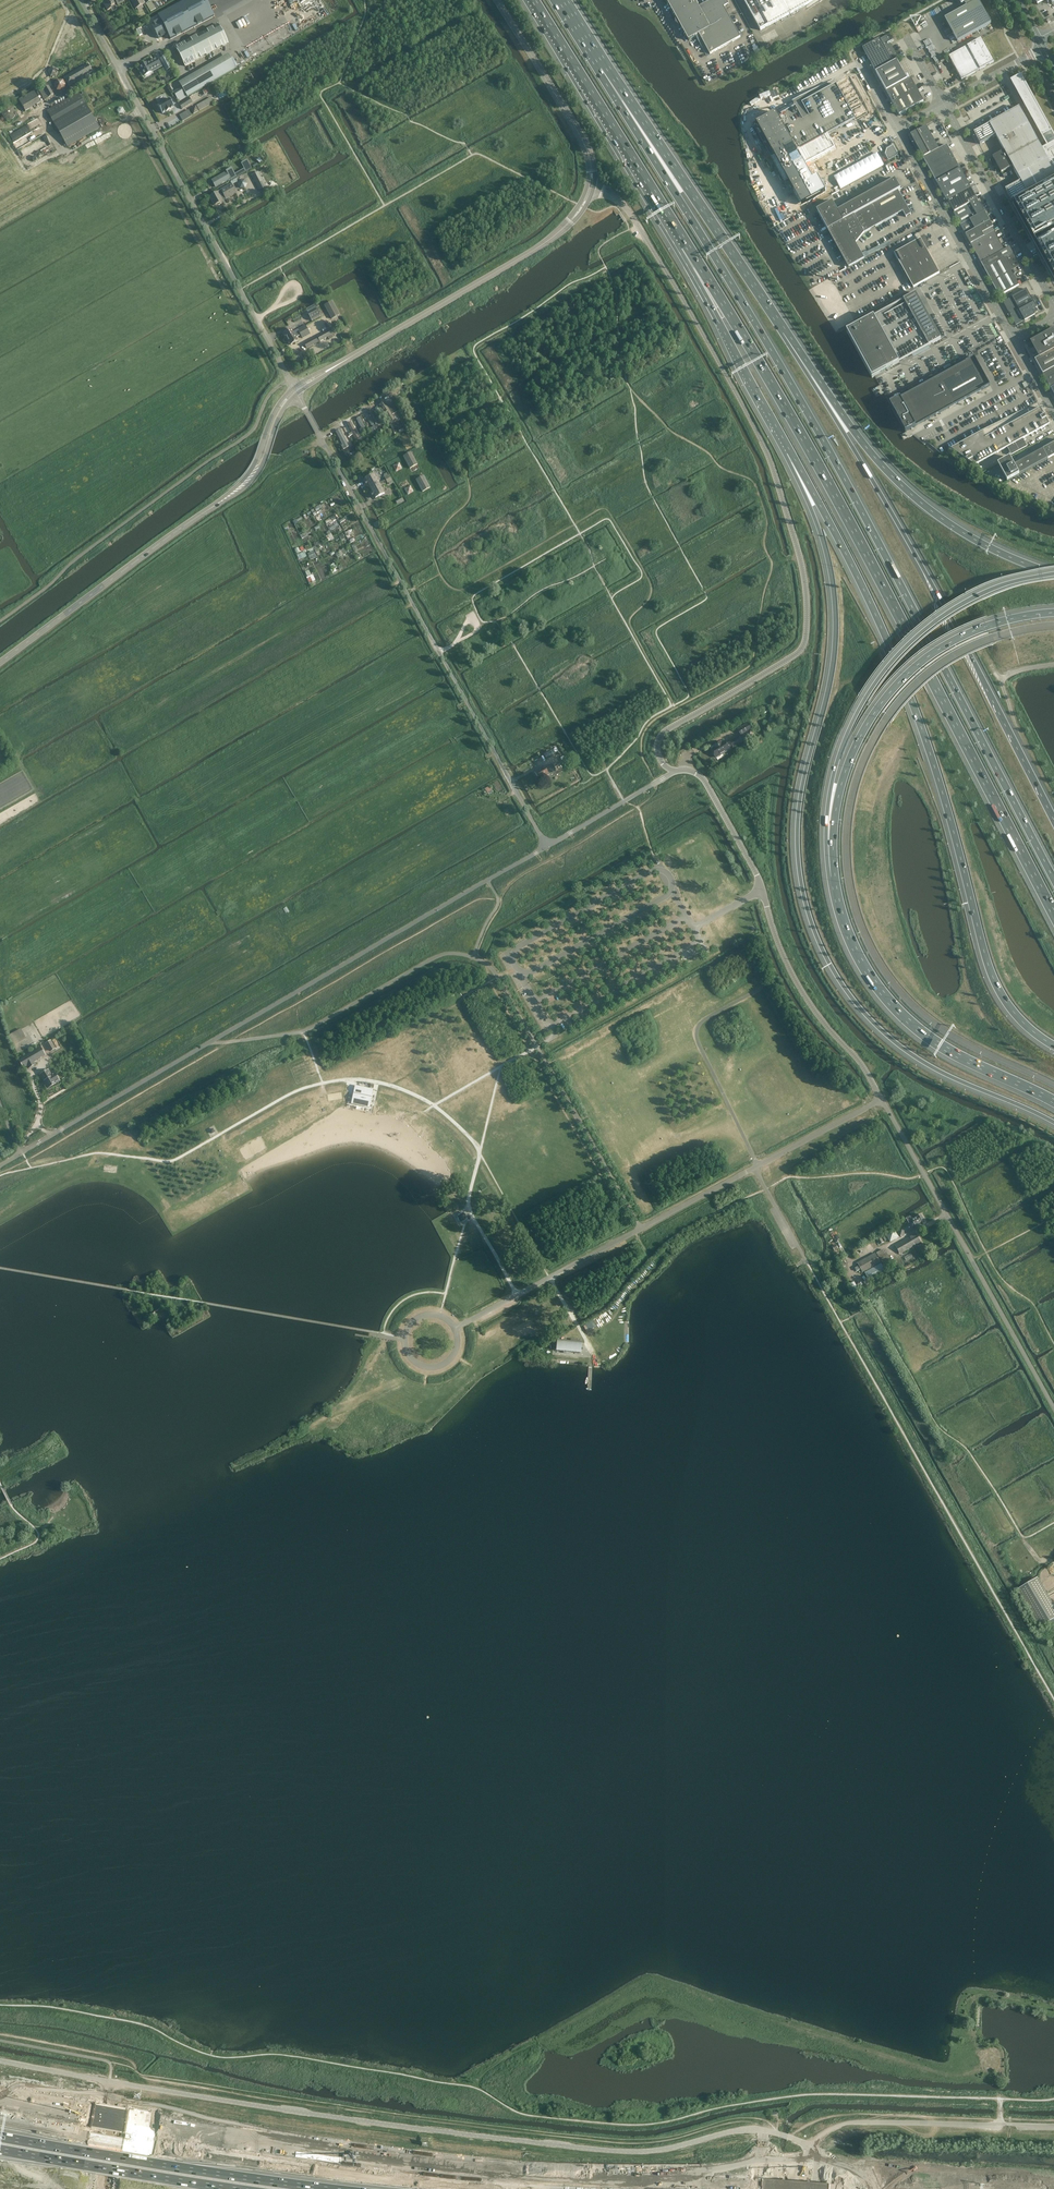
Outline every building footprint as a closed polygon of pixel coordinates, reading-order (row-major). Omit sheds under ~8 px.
[(102,0),(107,10),(111,8),(110,7),(115,4),(113,1),(115,0),(118,5),(126,0),(102,0)] [(135,9),(145,4),(142,0),(130,0),(135,9)] [(146,22),(156,41),(168,34),(171,38),(210,16),(202,0),(184,0),(146,22)] [(724,7),(728,5),(729,4),(727,0),(712,0),(699,7),(697,5),(699,4),(696,0),(667,0),(668,2),(666,2),(675,18),(676,17),(682,27),(680,27),(686,38),(687,37),(688,39),(689,40),(690,40),(699,34),(710,54),(741,37),(724,7)] [(761,30),(770,25),(797,10),(815,0),(744,0),(761,30)] [(961,4),(964,3),(966,7),(945,19),(958,42),(991,23),(990,22),(978,0),(977,0),(959,0),(961,4)] [(151,1),(146,4),(151,12),(156,9),(159,8),(156,3),(153,4),(151,1)] [(218,24),(175,47),(185,66),(228,44),(218,24)] [(899,59),(890,43),(889,42),(892,40),(889,35),(880,39),(863,48),(876,72),(899,59)] [(994,62),(981,38),(949,56),(962,80),(994,62)] [(140,66),(146,77),(151,74),(150,71),(154,69),(155,69),(165,64),(160,55),(150,60),(150,61),(140,66)] [(907,80),(897,61),(876,72),(886,91),(907,80)] [(92,72),(88,64),(83,67),(63,78),(69,86),(85,77),(84,76),(92,72)] [(48,71),(51,77),(57,76),(58,70),(53,67),(48,71)] [(1051,131),(1021,76),(1012,81),(1042,136),(1051,131)] [(59,92),(68,86),(61,78),(53,84),(59,92)] [(174,87),(180,85),(178,79),(172,82),(174,87)] [(193,79),(181,86),(187,97),(199,90),(193,79)] [(800,150),(855,119),(836,84),(833,79),(792,102),(795,107),(781,115),(782,116),(779,117),(778,116),(777,115),(775,114),(773,114),(772,115),(762,120),(761,121),(760,122),(759,123),(759,124),(759,125),(759,126),(759,127),(760,128),(786,176),(787,178),(789,179),(790,179),(792,179),(794,178),(804,173),(805,172),(806,171),(806,170),(806,169),(807,168),(806,167),(806,165),(797,150),(800,149),(800,150)] [(893,103),(917,90),(911,79),(887,92),(893,103)] [(43,89),(39,91),(44,100),(54,95),(49,86),(46,82),(40,85),(43,89)] [(865,93),(859,83),(853,86),(859,97),(865,93)] [(899,115),(924,101),(917,90),(893,103),(899,115)] [(985,117),(991,111),(991,121),(993,121),(993,112),(994,111),(996,111),(996,108),(999,111),(1000,111),(1000,116),(1004,112),(1001,110),(1009,102),(1007,100),(1007,98),(1010,95),(1006,91),(1001,91),(999,90),(995,90),(995,100),(997,100),(997,102),(995,104),(995,102),(991,102),(994,105),(988,112),(988,113),(985,113),(985,117)] [(19,99),(26,111),(41,102),(34,91),(19,99)] [(79,93),(47,111),(51,119),(56,126),(68,147),(100,129),(85,104),(83,100),(79,93)] [(158,105),(162,114),(166,112),(171,109),(174,107),(169,98),(166,100),(166,99),(164,99),(161,101),(160,102),(161,103),(158,105)] [(182,109),(193,103),(190,98),(179,104),(182,109)] [(16,113),(15,111),(15,109),(14,108),(12,107),(11,106),(10,106),(9,106),(7,107),(6,107),(5,108),(4,109),(3,110),(3,111),(2,113),(3,114),(3,115),(3,116),(4,117),(6,119),(7,119),(9,120),(11,119),(12,119),(13,119),(14,118),(15,117),(15,116),(16,113)] [(977,107),(967,111),(971,119),(967,120),(969,124),(978,120),(978,119),(981,118),(977,107)] [(1019,108),(990,124),(974,133),(980,144),(996,136),(1003,149),(1004,151),(1003,151),(993,157),(1001,173),(1012,167),(1013,166),(1021,181),(1005,190),(1012,201),(1027,192),(1027,193),(1040,186),(1053,178),(1053,171),(1043,150),(1019,108)] [(189,110),(179,115),(183,121),(192,116),(189,110)] [(939,149),(927,126),(911,135),(923,158),(939,149)] [(41,139),(44,145),(52,141),(49,135),(41,139)] [(1049,146),(1043,150),(1053,171),(1053,143),(1049,146)] [(960,168),(947,145),(939,149),(923,158),(936,182),(960,168)] [(898,155),(897,153),(893,146),(887,149),(885,154),(889,160),(898,155)] [(231,167),(227,170),(228,172),(231,178),(232,179),(251,167),(247,160),(242,163),(245,168),(235,174),(231,167)] [(971,187),(960,168),(936,182),(947,201),(971,187)] [(258,171),(252,175),(261,192),(267,189),(258,171)] [(231,179),(231,178),(228,172),(212,181),(215,187),(231,179)] [(794,212),(853,182),(849,173),(790,203),(794,212)] [(1040,186),(1041,188),(1014,204),(1034,241),(1053,230),(1053,178),(1040,186)] [(240,179),(238,183),(240,187),(245,187),(247,183),(245,179),(240,179)] [(828,229),(898,190),(899,190),(894,180),(838,211),(833,202),(832,201),(817,210),(817,211),(818,210),(828,229)] [(218,192),(210,197),(214,205),(223,201),(226,199),(237,193),(231,184),(220,190),(218,192)] [(977,200),(977,199),(971,187),(947,201),(947,200),(948,201),(954,212),(977,200)] [(864,233),(893,217),(903,211),(906,217),(911,214),(898,190),(828,229),(845,259),(845,260),(849,267),(865,259),(860,251),(856,243),(864,233)] [(969,220),(984,211),(980,203),(979,203),(977,200),(954,212),(955,212),(953,213),(960,225),(969,220)] [(990,221),(985,211),(984,211),(969,220),(975,230),(990,221)] [(971,244),(994,231),(992,227),(993,227),(990,221),(975,230),(969,220),(960,225),(971,244)] [(1004,250),(994,231),(971,244),(981,263),(1004,250)] [(1036,244),(1053,277),(1053,234),(1036,244)] [(940,273),(927,250),(926,249),(928,248),(928,246),(928,245),(927,244),(926,242),(925,241),(926,240),(925,239),(924,239),(923,238),(921,239),(895,253),(913,288),(940,273)] [(1019,285),(1011,270),(1019,265),(1010,247),(1004,250),(981,263),(984,268),(1000,296),(1019,285)] [(863,254),(865,257),(875,252),(874,248),(863,254)] [(1037,308),(1034,302),(1026,289),(1003,302),(1010,316),(1016,325),(1025,320),(1025,321),(1035,315),(1034,314),(1038,312),(1036,309),(1037,308)] [(866,365),(865,365),(872,377),(899,362),(941,339),(916,293),(874,316),(857,325),(857,326),(847,331),(866,365)] [(324,305),(332,319),(340,314),(332,300),(324,305)] [(323,316),(319,309),(317,303),(308,308),(311,313),(310,313),(314,321),(323,316)] [(299,333),(301,335),(302,339),(311,334),(305,325),(297,329),(298,330),(299,333)] [(284,333),(287,339),(299,333),(298,330),(293,332),(292,329),(284,333)] [(329,330),(317,336),(320,342),(328,337),(329,339),(333,337),(332,335),(329,330)] [(1027,346),(1038,366),(1043,374),(1053,368),(1053,331),(1027,346)] [(299,333),(287,339),(291,345),(298,341),(296,338),(301,335),(299,333)] [(316,337),(305,343),(308,348),(319,342),(316,337)] [(891,403),(890,403),(900,421),(906,432),(908,430),(912,429),(912,428),(914,427),(990,385),(975,357),(891,403)] [(1043,374),(1051,389),(1053,387),(1053,368),(1043,374)] [(982,432),(951,449),(969,462),(975,466),(1050,424),(1047,419),(1038,404),(1037,401),(982,432)] [(384,402),(380,405),(390,423),(395,420),(384,402)] [(396,404),(389,409),(393,415),(400,411),(396,404)] [(371,409),(368,412),(372,419),(368,420),(371,425),(374,424),(377,428),(381,426),(371,409)] [(360,417),(356,419),(362,428),(360,430),(361,432),(363,431),(365,434),(369,432),(360,417)] [(399,419),(392,423),(396,432),(404,428),(399,419)] [(351,422),(348,424),(352,433),(349,434),(350,436),(353,434),(356,440),(359,438),(351,422)] [(340,430),(336,433),(343,445),(342,446),(344,451),(350,448),(340,430)] [(1053,455),(1053,443),(1045,448),(1050,457),(1053,455)] [(354,446),(350,448),(344,451),(343,452),(346,457),(349,455),(351,460),(359,455),(354,446)] [(1048,458),(1050,457),(1045,448),(1031,456),(1036,465),(1048,458)] [(403,457),(410,469),(418,465),(411,453),(403,457)] [(1022,473),(1036,465),(1031,456),(1016,463),(1022,473)] [(1007,481),(1022,473),(1016,463),(1014,465),(1010,457),(998,464),(1007,481)] [(400,462),(393,465),(396,471),(402,469),(400,462)] [(370,489),(380,484),(375,474),(365,479),(366,480),(364,481),(367,487),(369,486),(370,489)] [(424,476),(416,480),(423,492),(430,488),(424,476)] [(385,493),(380,484),(370,489),(372,492),(371,493),(374,498),(375,497),(376,498),(385,493)] [(405,488),(408,494),(414,491),(411,485),(405,488)] [(774,717),(763,721),(766,726),(776,722),(774,717)] [(713,747),(710,749),(715,758),(730,749),(729,747),(731,746),(732,748),(748,739),(745,732),(752,728),(749,722),(737,729),(740,735),(728,742),(729,743),(727,744),(725,740),(721,743),(720,741),(712,746),(713,747)] [(554,749),(544,755),(546,759),(554,754),(556,753),(558,752),(556,748),(554,749)] [(553,764),(546,767),(549,773),(556,770),(553,764)] [(549,775),(544,766),(534,772),(539,780),(549,775)] [(22,1028),(11,1033),(19,1052),(22,1051),(18,1041),(26,1037),(22,1028)] [(52,1040),(46,1043),(51,1051),(57,1048),(52,1040)] [(41,1046),(18,1060),(23,1069),(27,1066),(29,1069),(36,1065),(34,1062),(42,1058),(46,1056),(41,1046)] [(48,1070),(40,1075),(44,1082),(45,1082),(48,1088),(55,1084),(60,1081),(56,1075),(52,1077),(48,1070)] [(356,1084),(351,1104),(369,1108),(374,1088),(356,1084)] [(464,1213),(457,1217),(461,1224),(467,1220),(464,1213)] [(926,1223),(921,1214),(912,1220),(909,1215),(906,1216),(909,1221),(896,1228),(901,1237),(926,1223)] [(885,1234),(890,1243),(899,1237),(894,1229),(885,1234)] [(916,1233),(895,1246),(900,1254),(921,1242),(916,1233)] [(881,1263),(882,1264),(891,1260),(886,1251),(885,1252),(883,1249),(875,1253),(880,1262),(881,1263)] [(880,1262),(875,1253),(857,1263),(859,1265),(855,1268),(857,1272),(861,1269),(863,1272),(880,1262)] [(881,1263),(865,1272),(869,1281),(886,1272),(882,1264),(881,1263)] [(854,1282),(850,1284),(855,1293),(859,1290),(854,1282)] [(569,1332),(554,1340),(558,1348),(573,1340),(569,1332)] [(1017,1589),(1041,1627),(1053,1620),(1053,1605),(1037,1577),(1017,1589)]
